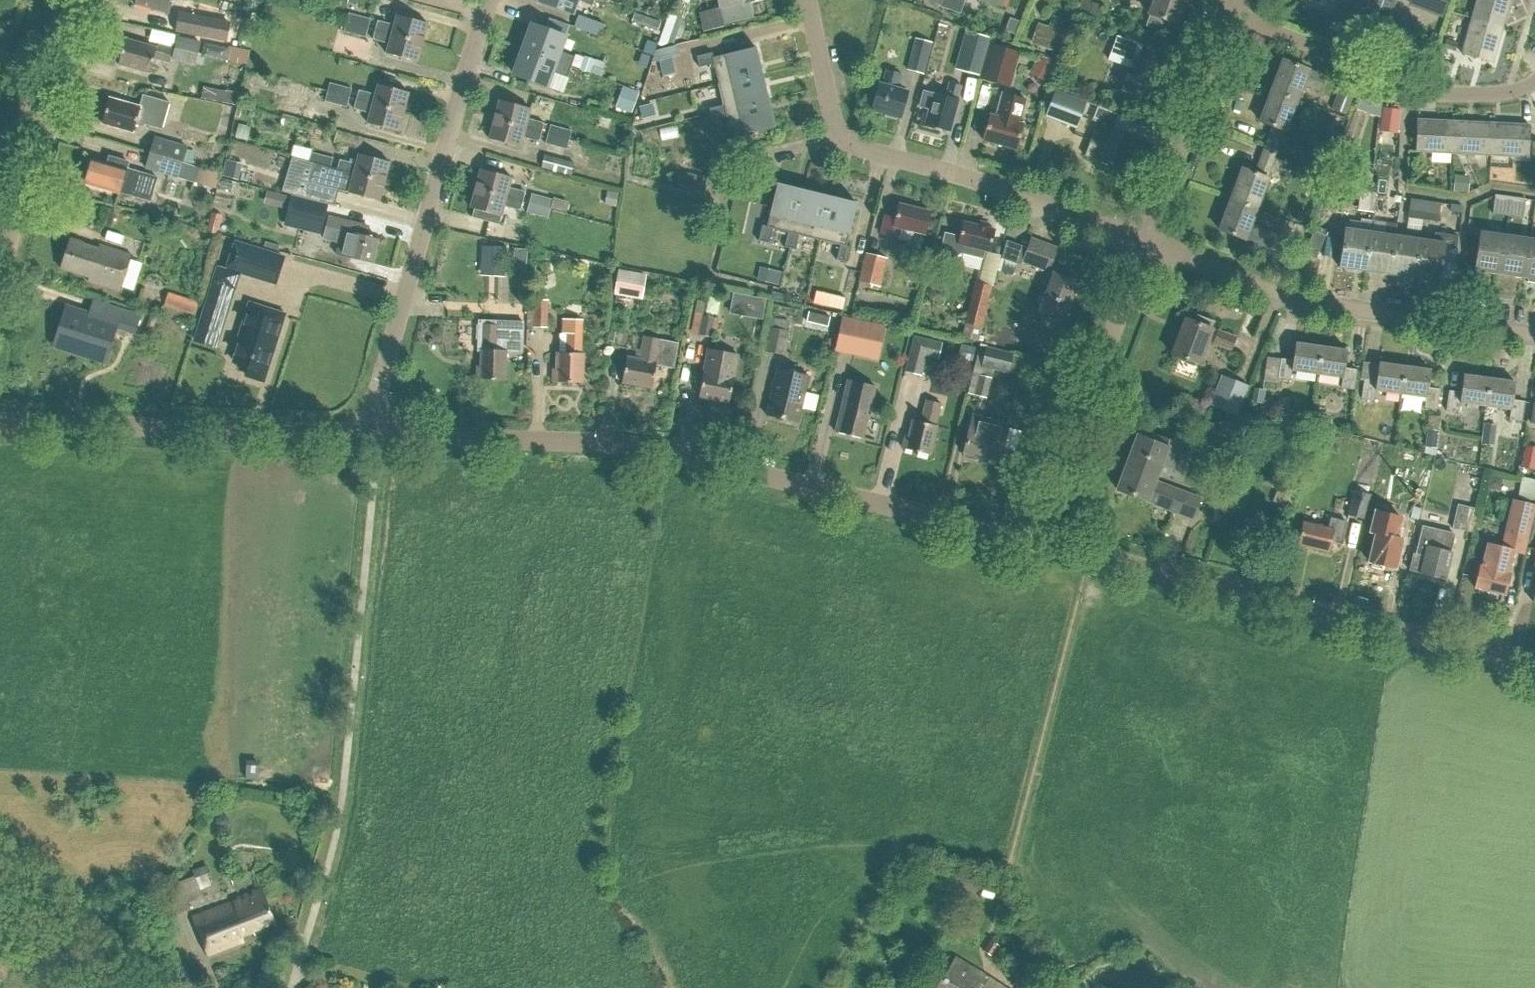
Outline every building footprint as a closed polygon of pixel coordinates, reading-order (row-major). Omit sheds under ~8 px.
[(173,0),(136,0),(134,5),(169,14),(173,0)] [(592,7),(595,0),(541,0),(539,4),(573,16),(578,2),(592,7)] [(749,4),(765,0),(717,0),(719,9),(721,8),(722,11),(725,24),(752,17),(749,4)] [(940,4),(939,6),(960,13),(964,0),(929,0),(940,4)] [(1084,0),(1082,0),(1077,13),(1096,19),(1100,6),(1084,0)] [(1149,14),(1150,15),(1146,26),(1161,32),(1165,20),(1175,24),(1184,0),(1155,0),(1149,14)] [(1338,2),(1352,8),(1387,21),(1395,0),(1334,0),(1338,2)] [(1409,2),(1443,14),(1449,0),(1410,0),(1409,2)] [(1471,16),(1503,25),(1510,0),(1476,0),(1471,16)] [(101,23),(172,39),(173,32),(142,25),(145,15),(105,6),(101,23)] [(661,22),(635,13),(632,22),(658,31),(661,22)] [(369,27),(371,19),(349,14),(347,22),(369,27)] [(669,14),(658,45),(661,46),(673,43),(682,19),(669,14)] [(177,15),(173,30),(204,38),(220,43),(224,28),(208,24),(177,15)] [(378,21),(376,31),(422,43),(427,24),(396,16),(394,25),(378,21)] [(1054,52),(1065,21),(1052,16),(1048,27),(1038,23),(1031,43),(1054,52)] [(1503,25),(1471,16),(1461,52),(1492,61),(1503,25)] [(366,38),(369,27),(347,22),(344,33),(366,38)] [(600,36),(604,25),(596,22),(592,33),(600,36)] [(532,25),(523,50),(571,67),(574,57),(560,52),(565,37),(532,25)] [(422,43),(376,31),(373,40),(388,44),(386,54),(417,62),(422,43)] [(965,34),(961,49),(984,56),(989,41),(965,34)] [(177,36),(172,59),(195,64),(200,42),(177,36)] [(1121,91),(1147,100),(1159,67),(1137,59),(1142,46),(1117,36),(1108,60),(1130,68),(1121,91)] [(125,39),(118,65),(149,74),(153,59),(168,63),(172,49),(157,45),(156,48),(125,39)] [(916,39),(908,70),(923,74),(932,43),(916,39)] [(1455,51),(1457,43),(1446,40),(1443,48),(1455,51)] [(225,62),(228,48),(204,43),(201,56),(225,62)] [(990,45),(980,78),(1010,87),(1019,53),(990,45)] [(657,49),(662,74),(674,72),(668,47),(657,49)] [(712,53),(696,57),(699,68),(702,67),(714,64),(718,81),(719,85),(763,74),(756,48),(713,58),(712,53)] [(571,67),(523,50),(513,74),(547,87),(553,72),(567,77),(571,67)] [(596,60),(584,56),(579,70),(591,74),(596,60)] [(1054,64),(1040,56),(1030,74),(1044,82),(1054,64)] [(1284,59),(1271,93),(1297,103),(1304,85),(1319,90),(1324,75),(1310,70),(1310,69),(1284,59)] [(1083,92),(1106,104),(1123,73),(1100,60),(1083,92)] [(872,109),(886,113),(885,117),(897,121),(898,117),(901,118),(908,93),(897,90),(901,74),(887,70),(883,86),(879,85),(872,109)] [(723,104),(708,108),(710,115),(769,101),(763,74),(719,85),(723,104)] [(514,81),(512,88),(523,92),(526,84),(514,81)] [(1348,113),(1358,87),(1343,81),(1333,108),(1348,113)] [(295,92),(257,82),(252,100),(290,110),(295,92)] [(330,83),(327,92),(349,98),(352,89),(330,83)] [(958,100),(959,93),(961,86),(950,83),(946,97),(935,93),(935,94),(924,91),(920,107),(930,110),(926,125),(950,132),(959,100),(958,100)] [(359,91),(356,100),(403,113),(409,94),(377,85),(375,95),(359,91)] [(623,86),(615,108),(630,113),(638,92),(623,86)] [(204,88),(202,98),(223,102),(226,92),(204,88)] [(1055,90),(1045,117),(1076,128),(1081,117),(1086,102),(1055,90)] [(327,92),(325,101),(347,107),(349,98),(327,92)] [(1297,103),(1271,93),(1261,121),(1274,125),(1266,145),(1278,150),(1286,130),(1287,130),(1297,103)] [(1016,150),(1023,125),(1020,124),(1026,100),(1003,94),(1002,101),(997,117),(990,115),(983,140),(1016,150)] [(1234,95),(1228,148),(1254,151),(1260,98),(1234,95)] [(162,130),(169,103),(142,96),(139,107),(110,98),(102,125),(133,133),(136,123),(162,130)] [(1381,102),(1366,97),(1361,110),(1379,116),(1381,102)] [(403,113),(356,100),(354,110),(370,114),(367,124),(398,132),(403,113)] [(500,100),(495,120),(542,133),(545,124),(527,119),(530,108),(500,100)] [(769,101),(710,115),(711,120),(726,116),(730,131),(715,135),(718,146),(734,143),(733,138),(775,128),(769,101)] [(1093,121),(1094,118),(1098,120),(1085,156),(1121,170),(1121,168),(1125,168),(1128,160),(1125,157),(1133,138),(1113,130),(1118,116),(1098,108),(1099,106),(1086,102),(1081,117),(1093,121)] [(639,107),(642,119),(656,115),(652,103),(639,107)] [(1400,110),(1382,107),(1379,131),(1397,134),(1400,110)] [(542,133),(495,120),(489,140),(519,148),(522,137),(540,142),(542,133)] [(1416,151),(1454,153),(1455,122),(1418,120),(1416,151)] [(1454,153),(1491,154),(1492,123),(1455,122),(1454,153)] [(1492,123),(1491,154),(1528,156),(1530,125),(1492,123)] [(247,141),(251,127),(239,124),(235,137),(247,141)] [(550,126),(548,135),(569,141),(571,131),(550,126)] [(569,141),(548,135),(545,143),(567,149),(569,141)] [(155,137),(150,153),(182,163),(187,146),(155,137)] [(150,153),(145,169),(177,178),(182,163),(150,153)] [(311,153),(309,161),(330,167),(333,158),(311,153)] [(1243,168),(1231,199),(1257,209),(1269,178),(1267,178),(1275,157),(1263,153),(1256,173),(1243,168)] [(340,161),(338,170),(385,183),(390,163),(359,155),(356,165),(340,161)] [(545,155),(541,168),(571,176),(574,163),(545,155)] [(126,169),(128,163),(110,158),(108,165),(92,161),(85,184),(151,203),(158,178),(126,169)] [(310,183),(325,187),(348,193),(377,201),(380,202),(385,183),(338,170),(337,170),(315,164),(310,181),(310,182),(310,183)] [(198,167),(194,182),(216,189),(220,174),(198,167)] [(481,170),(476,189),(523,202),(526,192),(509,188),(511,178),(481,170)] [(691,174),(688,187),(702,191),(705,178),(691,174)] [(286,175),(282,191),(320,202),(325,187),(310,183),(310,182),(310,181),(294,177),(286,175)] [(1454,175),(1453,191),(1468,192),(1469,176),(1454,175)] [(1337,177),(1336,193),(1349,194),(1350,177),(1337,177)] [(786,245),(798,185),(769,178),(759,224),(774,228),(771,241),(786,245)] [(812,251),(825,192),(798,185),(789,231),(803,234),(800,248),(812,251)] [(471,209),(474,209),(472,218),(499,225),(502,217),(518,221),(523,202),(476,189),(471,209)] [(618,193),(607,191),(604,204),(616,207),(618,193)] [(1357,209),(1373,211),(1375,193),(1360,191),(1357,209)] [(840,256),(851,198),(825,192),(816,236),(831,239),(829,253),(840,256)] [(1313,221),(1322,218),(1330,195),(1323,192),(1313,221)] [(532,194),(529,203),(550,209),(553,200),(532,194)] [(1492,213),(1507,215),(1509,197),(1496,195),(1494,195),(1492,213)] [(291,196),(284,226),(321,234),(328,205),(291,196)] [(1346,196),(1341,212),(1352,215),(1357,199),(1346,196)] [(1507,215),(1522,218),(1524,199),(1511,197),(1509,197),(1507,215)] [(1407,217),(1408,218),(1423,220),(1425,201),(1410,198),(1407,217)] [(1245,239),(1261,245),(1278,251),(1283,237),(1266,230),(1267,229),(1251,224),(1257,209),(1231,199),(1219,230),(1245,240),(1245,239)] [(1437,221),(1439,208),(1440,203),(1425,201),(1423,220),(1437,221)] [(529,203),(527,212),(548,218),(550,209),(529,203)] [(1450,204),(1449,212),(1462,214),(1463,206),(1450,204)] [(925,235),(931,213),(899,205),(896,219),(885,216),(880,233),(897,237),(899,228),(925,235)] [(217,234),(222,215),(212,213),(207,232),(217,234)] [(367,227),(330,219),(326,236),(340,240),(336,255),(372,264),(378,239),(366,236),(367,227)] [(845,240),(869,244),(873,223),(849,219),(845,240)] [(957,256),(958,255),(960,253),(983,258),(985,251),(989,252),(995,230),(963,222),(960,236),(944,232),(938,257),(955,261),(957,256)] [(1385,222),(1383,236),(1394,238),(1396,224),(1385,222)] [(1315,227),(1305,255),(1317,259),(1327,231),(1315,227)] [(1338,268),(1364,271),(1369,234),(1344,231),(1338,268)] [(1419,241),(1414,278),(1439,282),(1444,248),(1455,250),(1457,236),(1434,233),(1433,243),(1419,241)] [(1474,272),(1499,275),(1504,236),(1479,233),(1474,272)] [(1369,234),(1364,271),(1389,275),(1394,238),(1383,236),(1369,234)] [(1499,275),(1524,279),(1529,240),(1504,236),(1499,275)] [(1022,262),(1049,273),(1059,248),(1032,237),(1022,262)] [(1389,275),(1414,278),(1419,241),(1394,238),(1389,275)] [(70,240),(60,269),(89,278),(88,282),(120,293),(132,256),(100,246),(99,250),(70,240)] [(285,256),(235,240),(226,269),(276,285),(285,256)] [(1529,240),(1524,279),(1527,279),(1527,283),(1534,284),(1534,241),(1529,240)] [(279,246),(265,242),(264,247),(278,251),(279,246)] [(481,247),(480,268),(505,270),(506,247),(481,247)] [(865,253),(859,282),(881,286),(887,258),(865,253)] [(829,259),(827,292),(852,293),(853,260),(829,259)] [(1011,276),(1016,264),(1004,260),(999,271),(1011,276)] [(760,267),(756,280),(779,286),(782,272),(760,267)] [(618,271),(615,292),(642,297),(646,275),(618,271)] [(1065,320),(1079,283),(1052,272),(1037,309),(1049,314),(1047,318),(1059,322),(1061,318),(1065,320)] [(975,283),(962,337),(978,341),(991,287),(975,283)] [(168,293),(164,306),(195,315),(199,302),(168,293)] [(845,298),(831,294),(828,306),(843,310),(845,298)] [(762,319),(766,299),(751,297),(748,317),(762,319)] [(149,337),(155,319),(93,300),(90,311),(65,304),(52,348),(106,364),(117,328),(134,334),(135,332),(149,337)] [(535,306),(534,327),(547,327),(548,301),(535,300),(535,306)] [(697,300),(694,314),(703,316),(706,302),(697,300)] [(241,335),(243,336),(235,362),(249,367),(247,375),(263,380),(283,315),(251,305),(241,335)] [(527,326),(534,327),(535,306),(527,306),(527,326)] [(806,321),(813,323),(816,313),(808,311),(806,321)] [(1232,350),(1237,337),(1212,327),(1214,321),(1197,315),(1195,321),(1186,318),(1172,354),(1199,364),(1207,341),(1232,350)] [(704,316),(700,335),(710,337),(714,318),(704,316)] [(877,360),(884,325),(842,317),(835,351),(877,360)] [(785,355),(789,331),(791,321),(772,318),(770,328),(768,328),(764,351),(785,355)] [(505,381),(507,352),(523,353),(524,326),(524,322),(524,321),(477,320),(477,352),(481,352),(480,367),(477,367),(477,380),(505,381)] [(581,353),(582,321),(564,320),(563,332),(567,332),(566,353),(557,352),(556,369),(553,369),(553,383),(582,384),(583,354),(581,353)] [(941,343),(913,336),(904,372),(921,376),(926,357),(937,360),(941,343)] [(652,389),(656,366),(673,369),(678,343),(659,339),(659,340),(645,337),(641,359),(627,357),(622,383),(652,389)] [(1292,369),(1318,373),(1321,348),(1295,344),(1293,362),(1280,360),(1278,379),(1291,380),(1292,369)] [(974,348),(961,345),(957,358),(971,362),(974,348)] [(967,394),(974,395),(987,398),(992,378),(994,368),(981,365),(986,347),(979,346),(967,394)] [(1009,372),(1013,353),(986,347),(981,365),(994,368),(1009,372)] [(1321,348),(1318,373),(1342,376),(1340,387),(1353,389),(1356,369),(1345,368),(1347,351),(1321,348)] [(732,377),(736,355),(709,350),(705,372),(703,372),(698,398),(729,404),(734,377),(732,377)] [(1375,390),(1401,393),(1405,366),(1379,362),(1376,380),(1363,378),(1361,398),(1373,400),(1375,390)] [(1405,366),(1401,393),(1426,397),(1425,407),(1437,409),(1439,389),(1428,387),(1430,369),(1405,366)] [(766,415),(797,423),(809,376),(778,369),(766,415)] [(1459,402),(1485,406),(1489,378),(1463,374),(1461,392),(1449,390),(1446,410),(1458,412),(1459,402)] [(1222,376),(1211,406),(1236,416),(1248,386),(1222,376)] [(1489,378),(1485,406),(1510,409),(1509,420),(1521,422),(1524,401),(1512,399),(1515,382),(1489,378)] [(863,439),(870,410),(875,387),(847,380),(842,403),(845,404),(841,420),(838,419),(835,432),(863,439)] [(1265,390),(1253,388),(1251,402),(1263,404),(1265,390)] [(936,426),(941,404),(926,401),(921,422),(912,420),(908,437),(906,436),(902,449),(930,456),(937,426),(936,426)] [(963,452),(964,453),(963,455),(964,457),(975,460),(978,459),(978,456),(999,461),(1002,448),(1016,451),(1021,430),(1008,426),(1009,423),(972,414),(963,452)] [(1424,447),(1436,448),(1438,433),(1438,430),(1426,429),(1426,432),(1424,447)] [(1495,432),(1482,430),(1481,445),(1493,446),(1495,432)] [(1193,519),(1201,498),(1155,480),(1161,464),(1172,468),(1181,445),(1154,435),(1152,441),(1137,436),(1136,438),(1128,439),(1121,458),(1126,465),(1117,489),(1146,500),(1146,501),(1193,519)] [(1522,467),(1534,470),(1534,466),(1534,449),(1526,447),(1522,467)] [(1503,478),(1490,474),(1487,487),(1500,490),(1503,478)] [(1289,507),(1297,489),(1281,482),(1273,500),(1289,507)] [(1376,506),(1388,508),(1390,490),(1379,488),(1376,506)] [(1354,491),(1348,515),(1363,519),(1369,495),(1354,491)] [(1534,506),(1534,505),(1512,499),(1500,546),(1486,543),(1481,565),(1479,565),(1474,587),(1504,594),(1509,572),(1507,571),(1512,551),(1523,554),(1534,506)] [(1458,504),(1452,528),(1468,532),(1473,508),(1458,504)] [(1392,536),(1397,517),(1382,514),(1378,533),(1377,533),(1370,561),(1396,567),(1402,539),(1392,536)] [(1342,544),(1347,522),(1330,518),(1328,528),(1303,522),(1298,544),(1329,551),(1331,542),(1342,544)] [(1441,548),(1445,533),(1432,529),(1428,545),(1427,545),(1424,555),(1413,552),(1409,570),(1420,573),(1445,579),(1452,551),(1441,548)] [(245,777),(258,778),(259,764),(246,763),(245,777)] [(219,826),(225,826),(229,823),(229,818),(225,814),(219,814),(215,817),(215,822),(219,826)] [(179,871),(179,874),(182,876),(184,874),(185,874),(188,868),(183,865),(179,871)] [(239,867),(228,872),(233,883),(243,878),(239,867)] [(179,914),(191,909),(188,902),(203,896),(194,876),(178,883),(179,886),(169,890),(179,914)] [(984,886),(981,894),(992,898),(995,890),(984,886)] [(254,934),(274,926),(260,890),(237,900),(237,902),(193,920),(208,955),(243,941),(242,937),(254,932),(254,934)] [(992,956),(999,945),(991,940),(984,950),(992,956)] [(955,960),(937,987),(1000,987),(955,960)]
